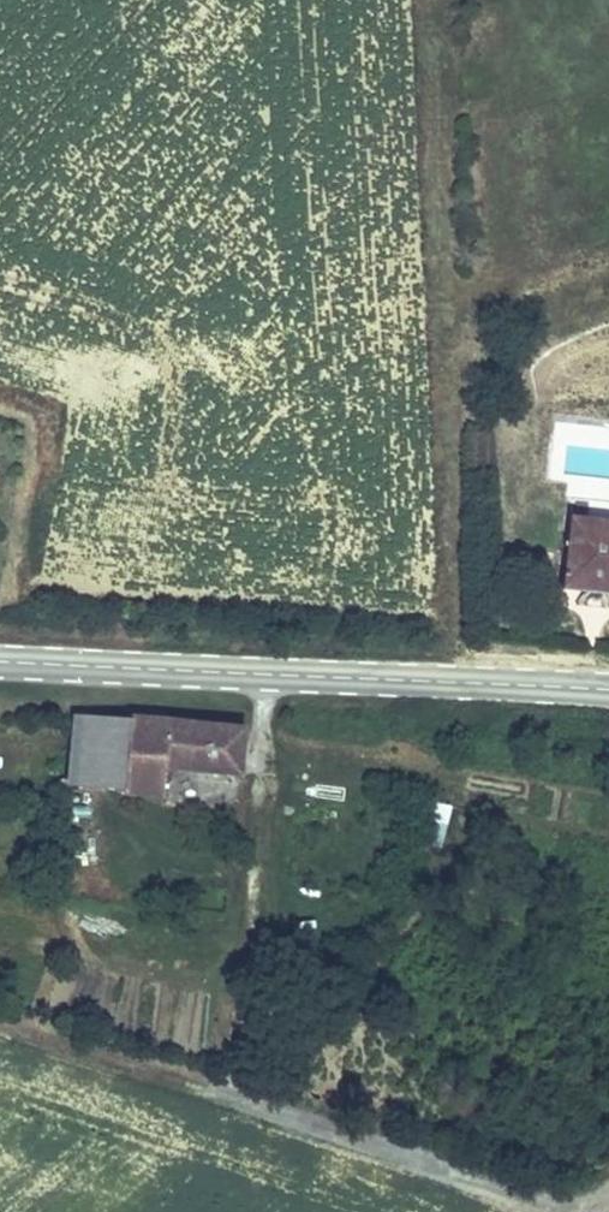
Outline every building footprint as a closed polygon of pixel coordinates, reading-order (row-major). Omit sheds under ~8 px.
[(575,512),(564,587),(608,592),(608,517),(575,512)] [(119,791),(124,718),(74,715),(68,789),(119,791)] [(244,727),(124,718),(119,791),(155,797),(160,772),(240,777),(244,727)] [(420,800),(417,841),(444,843),(447,801),(420,800)]
